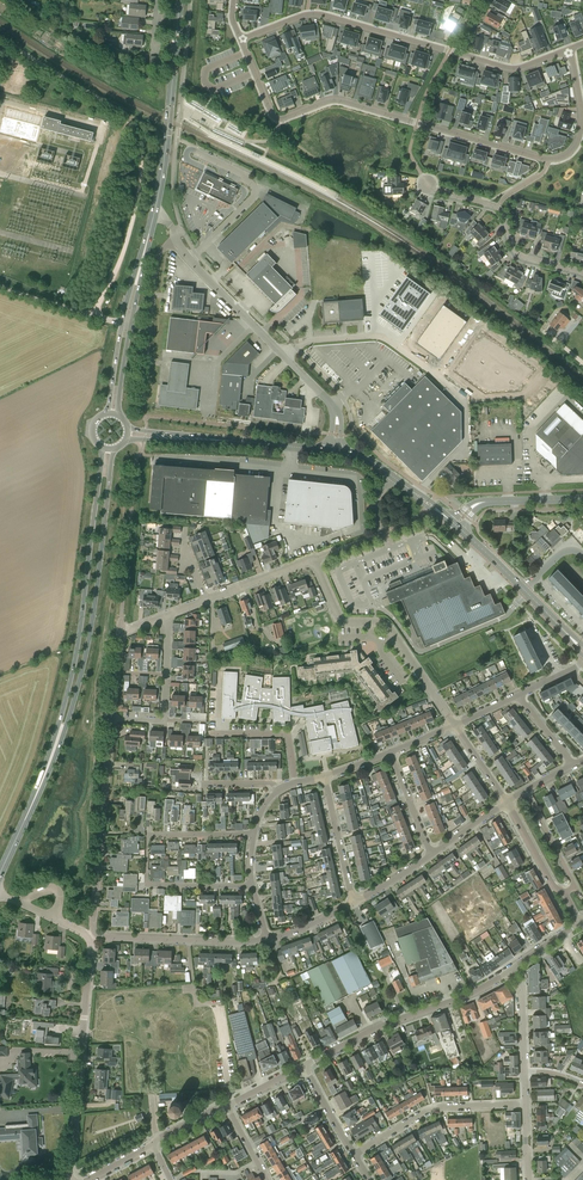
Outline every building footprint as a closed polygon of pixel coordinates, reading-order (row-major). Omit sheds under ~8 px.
[(226,0),(212,0),(217,1),(217,9),(223,10),(224,1),(226,1),(226,0)] [(269,12),(276,13),(282,14),(283,0),(270,0),(269,12)] [(335,1),(333,7),(337,8),(345,11),(348,0),(347,0),(332,0),(335,1)] [(492,6),(505,14),(506,13),(511,3),(512,3),(507,0),(496,0),(492,6)] [(354,3),(352,13),(356,14),(360,15),(364,16),(366,10),(370,11),(371,5),(367,4),(366,7),(354,3)] [(375,3),(373,10),(377,12),(375,18),(374,19),(379,20),(379,21),(382,21),(386,7),(379,5),(375,3)] [(131,5),(130,15),(145,17),(146,6),(131,5)] [(244,10),(243,20),(256,21),(257,14),(261,14),(262,8),(251,6),(250,11),(244,10)] [(386,7),(382,21),(385,22),(389,23),(390,22),(391,16),(395,17),(398,9),(393,8),(393,9),(386,7)] [(398,18),(398,19),(400,19),(399,24),(401,25),(400,28),(407,30),(408,25),(410,25),(410,22),(409,22),(411,16),(410,15),(404,14),(405,11),(401,10),(398,18)] [(443,33),(445,34),(444,40),(447,41),(452,33),(461,17),(454,13),(452,17),(450,21),(448,19),(444,25),(446,27),(445,29),(444,31),(443,33)] [(489,13),(484,21),(497,29),(504,17),(498,14),(496,17),(489,13)] [(570,24),(575,37),(582,34),(582,32),(580,24),(582,23),(582,17),(581,13),(573,16),(576,22),(570,24)] [(224,23),(224,18),(214,17),(214,15),(209,14),(207,34),(212,35),(212,36),(220,37),(220,30),(215,30),(216,22),(224,23)] [(122,28),(137,30),(138,19),(124,18),(122,28)] [(415,19),(413,25),(416,26),(415,32),(418,33),(417,34),(422,35),(425,22),(415,19)] [(425,22),(422,35),(426,36),(426,35),(429,36),(431,30),(434,31),(436,25),(425,22)] [(335,28),(322,24),(322,32),(328,33),(326,38),(329,39),(325,50),(332,52),(336,37),(333,36),(335,28)] [(564,24),(553,28),(555,33),(554,33),(555,40),(554,41),(557,40),(558,42),(563,40),(562,39),(566,37),(566,36),(564,30),(567,29),(564,24)] [(314,26),(300,28),(301,38),(305,38),(306,38),(310,37),(311,40),(316,39),(314,26)] [(538,31),(531,33),(532,35),(538,50),(547,46),(542,33),(544,33),(541,26),(540,27),(537,28),(538,31)] [(525,44),(519,47),(520,48),(521,52),(520,52),(520,53),(521,56),(528,54),(528,55),(533,54),(531,50),(533,49),(526,30),(521,33),(524,41),(525,44)] [(339,37),(338,42),(348,44),(351,33),(343,31),(341,38),(339,37)] [(291,32),(282,35),(288,50),(293,48),(296,56),(300,54),(303,53),(297,37),(294,38),(291,32)] [(351,33),(348,44),(359,48),(360,44),(357,43),(359,35),(358,35),(359,34),(355,33),(354,34),(351,33)] [(123,45),(127,45),(142,47),(143,36),(123,34),(122,41),(124,41),(123,45)] [(475,38),(472,49),(480,51),(483,43),(487,45),(489,37),(485,36),(483,40),(475,38)] [(274,37),(262,42),(269,58),(280,53),(274,37)] [(363,44),(361,51),(371,54),(375,40),(368,38),(366,45),(363,44)] [(375,40),(371,54),(381,57),(383,50),(380,49),(382,42),(375,40)] [(489,40),(487,45),(491,46),(489,53),(497,55),(496,56),(497,56),(500,42),(492,40),(492,41),(489,40)] [(500,42),(497,56),(504,58),(506,53),(508,53),(511,54),(513,50),(512,47),(500,44),(501,42),(500,42)] [(386,49),(383,58),(387,60),(387,59),(394,61),(398,46),(395,45),(394,45),(391,44),(389,50),(386,49)] [(398,46),(394,61),(401,63),(401,64),(405,65),(408,55),(405,54),(406,49),(403,48),(403,47),(398,46)] [(410,57),(408,64),(418,67),(422,52),(418,51),(418,52),(415,51),(413,58),(410,57)] [(422,52),(418,67),(428,70),(430,63),(427,62),(427,61),(429,56),(426,55),(426,53),(422,52)] [(320,55),(310,59),(311,63),(322,58),(320,55)] [(157,67),(158,57),(150,56),(149,66),(157,67)] [(265,72),(267,79),(268,79),(277,75),(278,75),(275,69),(276,68),(277,69),(282,66),(280,62),(266,67),(268,71),(266,72),(265,72)] [(458,65),(455,76),(460,78),(469,81),(469,83),(469,84),(472,85),(471,87),(474,87),(476,78),(473,77),(469,76),(472,68),(460,64),(460,66),(458,65)] [(326,76),(321,78),(326,92),(334,88),(332,83),(333,83),(332,79),(331,80),(330,78),(334,76),(334,65),(326,69),(326,76)] [(546,73),(543,74),(547,85),(551,83),(550,78),(557,75),(558,76),(566,73),(564,68),(560,70),(558,65),(552,67),(551,66),(545,69),(546,73)] [(340,66),(340,83),(344,84),(343,90),(349,92),(351,86),(353,77),(352,77),(346,76),(348,69),(340,66)] [(478,78),(476,85),(480,86),(480,85),(488,87),(492,74),(489,73),(488,73),(484,71),(482,79),(478,78)] [(538,72),(532,74),(536,85),(542,83),(538,72)] [(492,74),(488,87),(495,89),(496,88),(499,89),(500,85),(499,85),(500,82),(497,82),(499,76),(494,74),(492,74)] [(528,84),(525,85),(527,92),(531,90),(530,87),(536,85),(532,74),(525,76),(528,84)] [(275,84),(271,86),(273,92),(276,91),(277,93),(283,90),(282,89),(287,87),(284,81),(288,80),(286,75),(273,80),(275,84)] [(360,86),(358,93),(362,94),(361,95),(361,96),(361,97),(368,99),(369,93),(373,94),(374,89),(375,89),(377,79),(372,78),(364,75),(361,84),(360,86)] [(303,81),(302,82),(304,86),(306,85),(309,91),(306,92),(303,93),(306,99),(319,93),(317,90),(317,88),(318,87),(319,87),(317,84),(314,77),(303,81)] [(510,78),(508,78),(508,86),(508,92),(510,92),(520,92),(520,78),(515,78),(515,77),(510,77),(510,78)] [(397,100),(397,102),(399,102),(399,103),(405,105),(408,96),(409,91),(416,93),(420,86),(408,83),(406,90),(403,89),(402,90),(400,89),(397,100)] [(378,100),(378,101),(378,102),(385,104),(389,89),(382,87),(381,90),(378,89),(375,99),(378,100)] [(290,95),(277,101),(281,110),(285,108),(294,105),(293,104),(294,104),(292,99),(298,97),(296,90),(289,93),(290,95)] [(561,90),(541,98),(541,99),(543,104),(547,102),(555,99),(558,105),(569,104),(568,94),(562,94),(561,90)] [(485,98),(486,95),(478,93),(476,102),(481,104),(483,98),(485,98)] [(457,109),(456,111),(462,113),(460,120),(459,123),(464,125),(464,127),(471,129),(473,122),(469,120),(471,111),(464,109),(466,100),(460,98),(457,109)] [(524,105),(526,111),(534,108),(532,102),(524,105)] [(436,118),(436,117),(440,118),(443,119),(444,114),(452,116),(454,107),(445,104),(444,105),(440,104),(441,103),(440,103),(439,108),(438,107),(436,113),(437,113),(436,118)] [(42,125),(44,117),(7,108),(5,117),(40,126),(40,125),(42,125)] [(568,120),(570,114),(563,112),(561,118),(560,118),(558,126),(570,130),(572,121),(568,120)] [(480,117),(477,129),(480,130),(480,131),(485,133),(485,130),(487,123),(491,124),(493,117),(486,115),(485,118),(480,117)] [(42,128),(91,142),(93,134),(60,125),(60,122),(45,118),(42,128)] [(534,124),(531,136),(535,137),(534,141),(540,143),(543,134),(545,135),(549,120),(540,118),(538,125),(534,124)] [(495,131),(494,135),(495,135),(495,136),(499,138),(499,137),(503,138),(504,134),(506,129),(506,126),(509,127),(510,122),(505,120),(504,125),(497,123),(496,127),(496,126),(494,131),(495,131)] [(514,120),(510,134),(513,135),(512,137),(513,138),(517,139),(516,140),(521,141),(521,140),(522,140),(526,128),(516,125),(518,121),(514,120)] [(548,127),(547,132),(549,133),(551,133),(550,138),(553,139),(552,144),(550,145),(552,150),(562,147),(561,146),(564,145),(565,141),(566,141),(567,137),(558,135),(559,130),(548,127)] [(431,137),(427,149),(431,151),(431,152),(440,155),(444,142),(439,141),(439,142),(436,141),(437,139),(431,137)] [(444,148),(441,157),(454,161),(459,144),(452,142),(451,143),(450,143),(448,149),(444,148)] [(459,144),(454,161),(466,165),(469,155),(466,154),(467,148),(465,147),(466,146),(459,144)] [(55,151),(41,148),(38,160),(52,164),(55,151)] [(475,150),(472,159),(484,162),(483,165),(487,166),(490,158),(486,157),(487,153),(475,150)] [(80,158),(66,154),(63,167),(77,171),(80,158)] [(490,158),(487,166),(491,167),(492,164),(504,168),(507,159),(494,155),(493,159),(490,158)] [(510,161),(506,172),(513,174),(513,176),(518,178),(518,176),(520,176),(528,171),(529,167),(521,165),(522,163),(517,162),(516,163),(510,161)] [(198,186),(233,202),(239,190),(204,173),(198,186)] [(404,184),(400,184),(400,177),(388,177),(388,185),(392,185),(392,195),(404,194),(405,193),(406,193),(406,191),(405,190),(404,190),(404,184)] [(264,202),(247,219),(262,234),(266,231),(269,234),(281,221),(295,224),(296,221),(300,214),(295,211),(296,210),(271,197),(271,198),(265,203),(265,202),(264,202)] [(387,200),(384,205),(391,211),(395,205),(387,200)] [(422,200),(421,200),(421,201),(420,201),(417,200),(412,209),(418,212),(415,217),(420,219),(428,206),(425,204),(425,203),(425,202),(425,201),(424,201),(424,200),(423,200),(422,200)] [(448,222),(447,222),(449,214),(443,213),(444,209),(435,206),(431,220),(441,222),(439,228),(445,229),(447,227),(448,222)] [(549,206),(548,212),(559,215),(561,209),(549,206)] [(456,214),(452,213),(449,225),(455,226),(459,222),(466,224),(466,229),(471,223),(468,221),(471,217),(465,212),(457,213),(457,214),(456,214)] [(424,218),(416,229),(421,232),(428,222),(424,218)] [(262,234),(247,219),(221,244),(222,244),(222,245),(222,252),(221,252),(232,264),(262,234)] [(522,237),(527,239),(531,225),(527,224),(528,221),(521,219),(519,227),(522,228),(520,235),(522,236),(522,237)] [(535,226),(531,225),(527,239),(532,240),(532,239),(534,239),(536,235),(539,236),(543,224),(537,222),(535,226)] [(472,234),(475,238),(485,228),(482,224),(481,225),(479,224),(473,229),(470,226),(465,233),(468,236),(471,235),(472,234)] [(485,228),(475,238),(478,241),(478,242),(477,245),(480,248),(482,246),(486,243),(483,240),(489,234),(488,233),(489,232),(485,228)] [(301,248),(307,248),(307,241),(306,235),(301,233),(295,232),(293,232),(293,233),(294,247),(294,249),(295,249),(301,248)] [(544,250),(549,252),(553,238),(554,235),(543,232),(542,237),(545,238),(542,248),(544,249),(544,250)] [(553,238),(549,252),(554,253),(555,252),(557,252),(559,245),(562,246),(565,236),(560,235),(558,237),(558,239),(553,238)] [(485,256),(488,260),(500,252),(497,248),(495,248),(494,247),(487,252),(485,248),(477,253),(480,258),(482,257),(484,256),(485,256)] [(582,261),(582,249),(581,249),(579,254),(571,252),(570,257),(576,259),(582,261)] [(500,252),(488,260),(491,264),(490,265),(489,267),(491,269),(486,273),(490,277),(493,273),(497,269),(494,265),(503,259),(501,257),(503,256),(500,252)] [(270,310),(271,311),(272,311),(272,312),(273,312),(274,312),(275,312),(276,312),(277,312),(278,312),(279,312),(279,311),(280,311),(281,310),(296,295),(291,290),(293,288),(272,267),(276,263),(267,254),(266,255),(264,253),(257,260),(259,262),(246,275),(275,305),(270,310)] [(506,278),(510,281),(517,268),(513,266),(512,267),(510,266),(506,273),(502,271),(496,276),(503,280),(506,279),(506,278)] [(517,268),(510,281),(515,283),(514,284),(514,286),(520,289),(524,282),(521,280),(521,279),(520,278),(523,273),(521,272),(522,271),(517,268)] [(530,288),(530,290),(534,291),(535,288),(542,289),(542,278),(538,277),(538,276),(534,275),(533,280),(528,279),(525,288),(530,288)] [(406,276),(378,314),(386,320),(402,332),(430,293),(406,276)] [(553,292),(553,290),(560,293),(560,299),(564,299),(568,290),(564,288),(565,285),(558,282),(558,281),(554,279),(552,284),(550,283),(547,290),(553,292)] [(194,287),(176,285),(173,309),(209,312),(209,307),(203,307),(205,294),(193,293),(194,287)] [(576,287),(572,292),(577,300),(582,303),(582,290),(576,287)] [(512,305),(510,308),(514,311),(516,308),(519,311),(524,305),(517,299),(512,305)] [(361,302),(323,305),(325,324),(363,321),(361,302)] [(443,359),(470,321),(446,304),(419,342),(443,359)] [(550,325),(557,331),(564,322),(567,325),(570,321),(560,313),(550,325)] [(167,351),(172,351),(172,350),(204,355),(207,333),(215,334),(225,324),(171,317),(167,351)] [(486,330),(457,369),(473,381),(489,393),(525,390),(541,368),(486,330)] [(219,404),(223,405),(222,408),(237,410),(237,401),(240,401),(242,376),(248,377),(249,366),(260,354),(247,342),(223,366),(219,404)] [(162,385),(160,404),(195,409),(198,389),(186,388),(189,364),(171,362),(168,386),(162,385)] [(425,376),(412,390),(405,383),(383,406),(389,412),(371,431),(422,482),(459,445),(453,439),(462,430),(464,415),(425,376)] [(271,419),(280,420),(281,413),(272,412),(274,400),(282,401),(283,398),(279,397),(281,387),(272,386),(272,387),(257,385),(253,417),(271,419)] [(239,404),(238,415),(248,416),(250,405),(251,398),(246,397),(245,405),(239,404)] [(281,413),(280,420),(302,423),(304,409),(301,409),(302,400),(283,398),(282,401),(285,401),(284,413),(281,413)] [(582,427),(571,417),(567,422),(556,412),(535,434),(552,450),(552,454),(556,458),(557,470),(561,475),(582,474),(582,431),(582,430),(579,434),(577,431),(579,429),(582,427)] [(478,445),(478,466),(512,465),(511,444),(478,445)] [(161,513),(221,518),(224,472),(215,472),(215,469),(215,470),(154,465),(151,509),(162,510),(161,513)] [(444,470),(448,474),(443,480),(449,486),(456,480),(460,484),(464,480),(460,476),(460,475),(454,469),(449,465),(444,470)] [(224,472),(221,518),(265,522),(269,479),(234,476),(234,471),(233,471),(233,473),(224,472)] [(346,487),(345,486),(344,486),(343,486),(335,485),(335,486),(330,485),(330,484),(295,480),(295,481),(289,481),(289,480),(284,523),(330,528),(332,533),(353,525),(351,495),(351,494),(351,493),(351,492),(350,491),(350,490),(349,489),(348,488),(347,487),(346,487)] [(514,528),(514,530),(518,530),(518,519),(513,520),(514,522),(509,522),(509,523),(506,523),(505,520),(493,520),(494,532),(506,531),(506,528),(514,528)] [(536,531),(541,537),(551,547),(554,544),(568,531),(564,526),(561,528),(558,526),(554,530),(553,529),(550,532),(544,526),(537,532),(536,531)] [(170,529),(160,528),(159,535),(171,536),(171,532),(175,533),(176,529),(170,529)] [(246,533),(242,535),(249,550),(254,548),(246,529),(244,529),(246,533)] [(190,541),(190,544),(208,537),(205,531),(195,535),(196,539),(190,541)] [(541,537),(536,531),(532,531),(530,534),(529,537),(532,540),(534,540),(537,543),(533,547),(536,551),(526,560),(529,562),(533,559),(535,561),(551,547),(541,537)] [(198,544),(199,547),(210,543),(208,537),(190,544),(191,546),(198,544)] [(262,546),(264,552),(269,550),(270,554),(274,552),(274,551),(279,550),(276,541),(262,546)] [(194,553),(195,556),(212,549),(210,543),(199,547),(201,551),(194,553)] [(212,549),(195,556),(196,558),(203,556),(204,559),(215,555),(212,549)] [(157,550),(157,557),(173,558),(173,555),(169,554),(169,551),(157,550)] [(269,550),(264,552),(266,555),(262,556),(265,563),(277,559),(274,552),(270,554),(269,550)] [(239,567),(241,566),(243,572),(252,568),(250,564),(251,563),(255,561),(251,553),(246,555),(247,557),(237,561),(239,567)] [(157,557),(156,564),(168,565),(168,561),(173,561),(173,558),(157,557)] [(200,568),(201,570),(218,564),(221,562),(219,558),(218,557),(216,558),(215,558),(205,562),(207,565),(200,568)] [(390,604),(401,600),(418,638),(420,637),(425,648),(505,614),(501,602),(495,605),(490,594),(485,596),(480,585),(475,587),(470,576),(465,579),(458,562),(447,567),(445,564),(444,561),(433,566),(435,572),(403,585),(401,583),(400,580),(389,585),(391,590),(385,593),(390,604)] [(168,565),(156,564),(156,570),(157,570),(166,571),(166,574),(171,574),(172,568),(168,567),(168,565)] [(208,570),(210,574),(220,570),(218,564),(201,570),(202,573),(208,570)] [(205,580),(205,582),(222,576),(220,570),(210,574),(211,577),(205,580)] [(548,579),(562,593),(572,584),(557,570),(548,579)] [(222,576),(205,582),(206,585),(213,582),(215,586),(225,582),(222,576)] [(305,580),(298,582),(301,591),(302,595),(309,593),(311,598),(317,596),(318,595),(318,593),(316,593),(314,586),(308,588),(305,580)] [(301,591),(298,582),(291,585),(292,589),(289,590),(290,594),(288,595),(289,599),(291,599),(292,602),(297,600),(294,594),(301,591)] [(166,599),(173,599),(174,584),(170,583),(170,588),(167,588),(166,599)] [(576,608),(582,602),(582,596),(572,584),(562,593),(576,608)] [(289,602),(286,594),(282,596),(280,589),(279,587),(277,587),(276,587),(274,587),(273,588),(273,589),(271,590),(275,602),(280,600),(281,605),(284,603),(289,602)] [(148,606),(150,607),(152,595),(147,595),(148,590),(141,589),(141,591),(139,591),(139,595),(140,595),(140,602),(144,602),(143,606),(147,607),(148,606)] [(152,595),(150,607),(153,607),(157,608),(158,599),(162,600),(163,591),(157,590),(156,596),(152,595)] [(263,605),(265,610),(273,607),(270,600),(266,601),(263,593),(255,596),(259,606),(263,605)] [(243,601),(240,602),(243,611),(245,611),(247,617),(252,615),(250,609),(252,608),(248,599),(248,598),(247,598),(244,599),(243,600),(243,601)] [(231,622),(226,607),(217,610),(222,625),(231,622)] [(185,624),(179,624),(179,628),(190,628),(190,626),(199,626),(200,614),(192,614),(192,615),(187,617),(187,619),(185,619),(185,624)] [(253,627),(251,619),(244,621),(246,629),(253,627)] [(273,631),(275,639),(285,637),(281,622),(272,624),(273,631)] [(185,632),(184,637),(195,637),(195,631),(190,631),(190,628),(179,628),(179,632),(185,632)] [(513,637),(522,655),(534,649),(525,631),(513,637)] [(243,636),(230,641),(233,648),(245,644),(243,636)] [(179,641),(178,646),(189,646),(189,644),(195,644),(195,637),(184,637),(184,642),(179,641)] [(148,659),(152,659),(153,645),(148,645),(147,646),(147,648),(144,648),(143,665),(148,665),(148,659)] [(153,645),(152,659),(157,659),(157,666),(161,666),(162,650),(159,649),(159,647),(158,645),(153,645)] [(184,650),(184,654),(197,655),(197,654),(194,654),(195,649),(189,648),(189,646),(178,646),(178,649),(184,650)] [(130,657),(135,658),(135,648),(129,647),(129,654),(126,654),(126,664),(130,664),(130,657)] [(139,665),(143,665),(144,648),(135,648),(135,658),(140,658),(139,665)] [(534,649),(522,655),(531,673),(543,667),(534,649)] [(358,673),(356,675),(378,704),(376,706),(380,711),(399,697),(395,692),(393,693),(371,664),(373,663),(369,657),(367,659),(362,652),(358,653),(357,650),(350,651),(351,654),(314,658),(315,668),(304,669),(304,666),(297,667),(299,679),(304,678),(305,681),(317,679),(317,676),(354,672),(353,670),(355,668),(358,673)] [(178,659),(178,663),(190,664),(190,661),(197,661),(197,655),(184,654),(183,659),(178,659)] [(183,667),(183,672),(194,672),(194,666),(190,666),(190,664),(178,663),(177,667),(183,667)] [(499,674),(504,684),(511,681),(506,670),(502,672),(503,674),(500,676),(499,674)] [(194,672),(183,672),(183,676),(177,676),(177,680),(188,681),(188,678),(193,679),(194,672)] [(492,677),(497,687),(504,684),(499,674),(496,675),(497,677),(493,679),(492,677)] [(290,715),(293,715),(292,711),(290,711),(290,677),(273,678),(273,689),(261,688),(263,678),(246,675),(241,706),(237,708),(239,711),(240,711),(239,718),(256,721),(258,707),(262,707),(264,708),(266,708),(268,708),(269,708),(271,709),(273,709),(273,721),(279,721),(279,725),(278,725),(286,725),(286,724),(285,724),(285,721),(290,721),(290,715)] [(486,680),(491,691),(497,687),(492,677),(489,678),(490,681),(487,682),(486,680)] [(572,681),(571,678),(563,682),(567,690),(577,685),(574,681),(572,681)] [(479,683),(484,694),(491,691),(486,680),(482,682),(483,684),(480,685),(479,683)] [(124,698),(133,699),(133,689),(129,688),(129,681),(125,681),(124,698)] [(139,699),(142,699),(143,682),(138,682),(138,689),(133,689),(133,699),(139,699)] [(144,699),(150,700),(151,690),(146,689),(147,682),(143,682),(142,699),(144,699)] [(567,690),(563,682),(555,685),(559,693),(567,690)] [(151,690),(150,700),(156,700),(156,699),(159,699),(160,683),(156,683),(155,690),(151,690)] [(472,687),(477,697),(484,694),(479,683),(476,685),(477,687),(473,689),(472,687)] [(559,693),(555,685),(547,689),(551,697),(559,693)] [(466,690),(465,690),(471,701),(477,697),(472,687),(469,688),(470,690),(467,692),(466,690)] [(330,692),(331,700),(349,697),(348,689),(330,692)] [(551,697),(547,689),(539,693),(543,701),(551,697)] [(459,693),(464,704),(471,701),(465,690),(462,691),(463,694),(460,695),(459,693)] [(464,704),(459,693),(456,695),(457,697),(453,699),(457,707),(464,704)] [(174,706),(178,706),(179,696),(172,696),(172,701),(169,701),(169,712),(173,712),(174,706)] [(183,712),(187,712),(187,702),(185,702),(185,696),(179,696),(178,706),(183,707),(183,712)] [(191,707),(196,707),(196,697),(190,697),(189,702),(187,702),(187,712),(191,713),(191,707)] [(196,697),(196,707),(200,707),(200,713),(204,713),(205,703),(202,703),(202,697),(196,697)] [(292,711),(293,715),(295,716),(297,716),(299,717),(301,717),(303,717),(305,717),(310,741),(309,742),(312,754),(313,754),(313,756),(332,753),(332,750),(333,750),(332,750),(337,749),(336,743),(331,743),(326,723),(335,721),(342,749),(359,745),(351,712),(352,712),(352,708),(351,708),(350,708),(348,701),(331,705),(332,709),(328,710),(324,711),(323,705),(304,709),(305,713),(303,713),(299,713),(297,713),(296,712),(294,712),(292,711)] [(422,712),(426,723),(433,720),(430,713),(433,712),(431,708),(426,711),(426,713),(423,714),(422,712)] [(558,708),(551,715),(557,721),(564,715),(558,708)] [(508,722),(517,715),(512,709),(505,715),(503,716),(505,719),(507,718),(510,720),(508,722)] [(422,712),(415,715),(419,726),(426,723),(422,712)] [(408,718),(412,729),(419,726),(415,715),(412,716),(413,719),(409,720),(408,718)] [(512,728),(522,720),(517,715),(508,722),(510,725),(512,723),(514,726),(512,728)] [(564,715),(557,721),(563,727),(570,721),(564,715)] [(408,718),(401,720),(406,732),(412,729),(408,718)] [(395,723),(394,723),(399,734),(406,732),(401,720),(398,722),(399,724),(396,725),(395,723)] [(517,733),(517,734),(526,726),(522,720),(512,728),(514,731),(516,729),(519,732),(517,733)] [(570,721),(563,727),(569,733),(575,726),(570,721)] [(388,726),(387,726),(392,737),(399,734),(394,723),(391,725),(392,727),(389,728),(388,726)] [(385,740),(379,725),(376,727),(378,732),(374,734),(378,743),(385,740)] [(379,725),(385,740),(392,737),(387,726),(384,727),(385,730),(382,731),(379,725)] [(481,726),(473,731),(478,737),(491,728),(489,725),(485,728),(482,725),(481,726)] [(526,726),(517,734),(519,736),(521,735),(524,738),(531,732),(526,726)] [(575,726),(569,733),(574,739),(581,732),(575,726)] [(478,737),(482,744),(492,737),(490,734),(488,735),(486,732),(491,729),(491,728),(478,737)] [(170,746),(176,746),(177,736),(172,735),(172,730),(168,729),(168,740),(170,740),(170,746)] [(183,741),(185,741),(186,730),(182,730),(181,736),(177,736),(176,746),(183,747),(183,741)] [(187,747),(194,747),(194,736),(190,736),(190,730),(186,730),(185,741),(187,741),(187,747)] [(135,736),(130,736),(126,735),(125,745),(126,745),(126,750),(136,751),(136,746),(139,747),(140,739),(144,739),(145,732),(136,731),(135,736)] [(194,736),(194,747),(200,747),(200,742),(203,742),(203,731),(199,731),(199,737),(194,736)] [(305,732),(299,733),(303,755),(309,754),(305,732)] [(574,739),(580,745),(582,742),(582,734),(581,732),(574,739)] [(482,744),(486,750),(496,743),(494,740),(492,742),(490,738),(492,737),(482,744)] [(530,750),(540,743),(535,737),(526,744),(528,747),(530,746),(532,748),(530,750)] [(444,753),(445,754),(455,747),(450,741),(440,747),(443,750),(444,749),(446,752),(444,753)] [(496,743),(486,750),(490,756),(500,749),(498,746),(496,748),(494,745),(496,743)] [(535,756),(544,749),(540,743),(530,750),(533,753),(535,752),(537,754),(535,756)] [(516,752),(518,755),(518,754),(520,757),(521,757),(518,754),(522,751),(520,749),(522,748),(519,745),(514,750),(516,752)] [(429,749),(434,760),(438,758),(433,747),(429,749)] [(449,760),(459,753),(455,747),(445,754),(447,757),(449,755),(451,758),(449,760)] [(544,749),(535,756),(537,759),(539,757),(541,760),(549,754),(544,749)] [(453,766),(463,759),(459,753),(449,760),(451,763),(453,761),(455,764),(453,766)] [(269,754),(269,762),(269,770),(277,770),(277,769),(280,769),(280,762),(280,758),(273,758),(273,754),(269,754)] [(541,760),(530,770),(535,775),(538,772),(536,769),(544,763),(546,766),(554,760),(549,754),(541,760)] [(231,763),(231,771),(238,771),(239,771),(239,770),(238,763),(238,762),(238,759),(234,759),(234,755),(230,755),(231,760),(231,763)] [(406,758),(409,765),(420,761),(419,758),(416,759),(415,755),(406,758)] [(494,762),(498,768),(508,761),(506,758),(504,760),(502,756),(494,762)] [(463,759),(453,766),(454,768),(452,769),(455,774),(467,766),(463,759)] [(409,765),(412,772),(423,768),(421,765),(419,766),(418,762),(420,761),(409,765)] [(498,768),(502,774),(512,767),(510,764),(508,766),(506,763),(508,761),(498,768)] [(124,773),(124,782),(131,782),(131,783),(138,784),(138,778),(139,778),(139,771),(142,771),(142,763),(137,763),(137,762),(128,762),(127,773),(124,773)] [(172,776),(184,776),(184,773),(192,774),(192,766),(180,765),(180,770),(170,769),(170,775),(172,776)] [(376,781),(376,782),(387,777),(384,770),(382,771),(380,766),(374,769),(376,774),(371,776),(374,782),(376,781)] [(502,774),(506,780),(516,774),(514,771),(512,772),(510,769),(512,768),(512,767),(502,774)] [(522,770),(527,776),(531,773),(526,767),(522,770)] [(412,772),(414,779),(423,776),(425,775),(424,772),(422,773),(420,769),(423,768),(412,772)] [(453,779),(450,776),(449,777),(446,771),(442,773),(448,782),(453,779)] [(465,784),(465,785),(475,778),(471,772),(461,778),(463,781),(465,785),(465,784)] [(516,774),(506,780),(511,787),(513,785),(515,788),(518,786),(519,787),(524,783),(520,776),(519,776),(517,773),(516,774)] [(184,776),(172,776),(172,782),(179,782),(179,787),(191,788),(191,780),(184,780),(184,776)] [(413,780),(413,781),(414,784),(415,784),(416,784),(417,786),(426,783),(431,781),(430,778),(427,779),(425,780),(423,776),(414,779),(413,780)] [(379,788),(379,789),(390,784),(387,777),(376,782),(377,785),(380,784),(381,787),(379,788)] [(469,791),(470,791),(480,784),(475,778),(465,785),(467,788),(469,786),(472,789),(469,791)] [(426,783),(417,786),(420,793),(431,789),(430,786),(427,786),(426,783)] [(381,795),(382,795),(393,791),(390,784),(379,789),(380,792),(382,791),(384,794),(381,795)] [(474,797),(484,790),(480,784),(470,791),(472,794),(474,792),(476,795),(474,797)] [(571,784),(564,787),(569,796),(576,793),(576,795),(575,795),(579,802),(582,800),(578,791),(575,792),(571,784)] [(339,787),(341,794),(350,792),(352,791),(352,788),(349,788),(348,785),(339,787)] [(441,792),(437,793),(438,798),(440,797),(451,793),(451,792),(448,787),(440,790),(441,792)] [(564,787),(557,791),(560,796),(561,800),(562,800),(569,796),(564,787)] [(419,794),(419,795),(419,797),(420,798),(421,797),(423,800),(431,797),(434,796),(433,795),(432,792),(430,793),(429,790),(431,789),(420,793),(419,794)] [(484,790),(474,797),(476,800),(478,798),(480,802),(488,796),(484,790)] [(393,791),(382,795),(383,799),(385,798),(387,802),(386,802),(387,805),(387,806),(390,804),(389,801),(396,798),(393,791)] [(341,794),(342,801),(354,799),(353,795),(351,796),(350,792),(341,794)] [(250,793),(242,794),(242,801),(243,805),(255,805),(254,795),(250,795),(250,793)] [(309,794),(305,795),(307,802),(310,801),(318,800),(317,793),(309,794)] [(440,797),(442,802),(446,800),(447,803),(453,800),(451,793),(440,797)] [(563,810),(559,801),(558,801),(560,804),(557,805),(551,794),(544,798),(549,807),(552,806),(556,814),(562,811),(563,810)] [(134,801),(126,800),(125,810),(119,809),(119,819),(123,819),(123,820),(130,821),(130,814),(134,814),(135,811),(145,811),(146,797),(134,796),(134,801)] [(342,801),(344,809),(356,806),(355,802),(352,803),(352,799),(354,799),(342,801)] [(172,805),(174,805),(174,800),(165,800),(164,824),(168,824),(168,822),(178,823),(179,810),(172,810),(172,805)] [(283,804),(280,804),(280,811),(288,811),(291,810),(291,807),(288,807),(287,803),(287,800),(282,800),(283,804)] [(311,805),(304,807),(305,809),(305,810),(312,808),(320,807),(318,800),(310,801),(311,805)] [(561,800),(559,801),(563,810),(567,808),(564,801),(563,802),(562,800),(561,800)] [(154,805),(155,805),(155,801),(148,801),(147,814),(146,813),(145,823),(150,823),(150,821),(160,821),(160,808),(153,808),(154,805)] [(425,806),(428,813),(439,809),(436,802),(425,806)] [(387,805),(385,806),(386,810),(387,810),(389,813),(387,814),(388,817),(390,817),(401,813),(398,805),(392,808),(390,804),(387,806),(387,805)] [(182,814),(182,826),(186,826),(186,823),(194,824),(195,814),(189,814),(190,810),(191,810),(191,806),(184,805),(184,814),(182,814)] [(344,809),(346,816),(358,813),(357,809),(354,810),(353,807),(356,806),(344,809)] [(312,808),(305,810),(306,813),(310,813),(310,816),(314,816),(322,814),(320,807),(312,808)] [(428,813),(430,820),(439,817),(442,816),(440,812),(438,813),(436,810),(439,809),(428,813)] [(288,811),(280,811),(281,819),(289,818),(289,814),(296,813),(296,812),(296,810),(291,810),(288,811)] [(376,822),(382,820),(380,820),(377,814),(379,814),(377,810),(372,811),(376,822)] [(346,816),(347,823),(359,820),(358,817),(356,817),(355,814),(358,813),(346,816)] [(393,823),(393,824),(404,819),(401,813),(390,817),(391,820),(394,819),(395,823),(393,823)] [(311,819),(307,820),(308,824),(315,822),(323,821),(322,814),(314,816),(310,816),(311,819)] [(551,819),(556,829),(566,824),(561,814),(551,819)] [(453,821),(456,826),(460,823),(461,825),(465,822),(461,816),(453,821)] [(439,817),(430,820),(433,827),(444,822),(443,819),(441,820),(439,817)] [(395,830),(396,831),(407,826),(404,819),(393,824),(394,827),(396,826),(398,830),(395,830)] [(487,826),(480,829),(483,835),(488,832),(502,825),(499,819),(491,823),(493,826),(489,829),(487,826)] [(359,820),(347,823),(349,831),(361,828),(360,824),(357,824),(357,821),(359,821),(359,820)] [(315,822),(308,824),(309,827),(316,826),(317,830),(325,828),(323,821),(315,822)] [(444,822),(433,827),(436,834),(445,830),(447,829),(446,826),(443,827),(442,823),(444,822)] [(284,824),(276,825),(277,832),(285,831),(288,831),(287,827),(287,824),(284,824)] [(566,824),(556,829),(562,840),(572,834),(566,824)] [(483,835),(485,838),(490,835),(496,832),(497,835),(505,830),(502,825),(488,832),(483,835)] [(398,837),(398,838),(409,833),(407,826),(396,831),(397,834),(399,833),(400,836),(398,837)] [(325,828),(317,830),(318,836),(319,836),(326,835),(325,828)] [(499,837),(494,840),(496,843),(508,836),(505,830),(497,835),(499,837)] [(285,831),(277,832),(278,839),(286,838),(285,831)] [(398,845),(398,846),(412,840),(409,833),(398,838),(400,841),(402,840),(403,843),(398,845)] [(481,843),(481,842),(483,840),(479,834),(476,836),(470,841),(476,850),(475,851),(477,854),(480,852),(478,849),(479,848),(477,845),(481,843)] [(316,837),(311,838),(312,841),(315,841),(316,844),(318,844),(320,843),(320,844),(326,842),(328,842),(326,835),(319,836),(318,836),(316,837)] [(351,837),(352,844),(364,842),(363,838),(361,838),(360,835),(351,837)] [(138,841),(143,841),(143,837),(129,836),(129,840),(128,840),(128,839),(124,839),(124,844),(122,844),(122,850),(123,850),(123,852),(122,852),(122,853),(126,853),(128,853),(129,853),(139,853),(139,849),(138,849),(138,841)] [(492,845),(490,846),(492,850),(498,846),(498,845),(502,843),(503,846),(511,841),(508,836),(496,843),(494,844),(492,845)] [(412,840),(398,846),(399,849),(404,847),(406,851),(415,847),(412,840)] [(470,841),(464,845),(474,859),(470,854),(475,851),(476,850),(470,841)] [(168,851),(177,851),(178,856),(182,857),(182,850),(179,850),(179,842),(168,842),(168,851)] [(352,844),(354,852),(366,849),(365,845),(362,846),(362,842),(364,842),(352,844)] [(202,852),(202,859),(206,859),(206,856),(212,856),(212,860),(215,860),(215,859),(215,844),(208,844),(208,851),(208,852),(206,852),(202,852)] [(582,852),(579,846),(575,848),(572,844),(563,848),(567,856),(575,852),(576,855),(582,852)] [(185,851),(185,853),(189,853),(189,857),(195,857),(195,853),(196,853),(197,853),(197,847),(196,847),(196,845),(185,845),(185,851)] [(273,850),(273,853),(292,851),(292,850),(289,851),(289,847),(281,848),(281,845),(273,845),(273,846),(272,846),(271,847),(271,849),(272,850),(273,850)] [(474,859),(464,845),(458,850),(462,856),(466,853),(471,861),(474,859)] [(165,848),(162,848),(160,848),(160,846),(151,846),(151,854),(165,854),(165,848)] [(493,852),(495,855),(507,849),(505,846),(500,849),(500,848),(493,852)] [(322,854),(320,855),(320,858),(323,857),(331,855),(330,848),(326,849),(322,850),(322,854)] [(354,852),(356,859),(365,857),(367,856),(367,852),(364,853),(363,849),(366,849),(354,852)] [(508,861),(511,860),(520,855),(518,852),(517,852),(515,849),(511,851),(510,849),(502,854),(504,857),(506,857),(508,861)] [(273,853),(274,860),(289,858),(282,859),(282,855),(292,854),(292,851),(273,853)] [(451,868),(453,871),(457,869),(454,865),(455,864),(453,862),(457,860),(453,853),(446,858),(452,866),(451,868)] [(127,872),(128,859),(132,859),(132,855),(123,854),(117,854),(117,858),(111,857),(110,866),(114,866),(113,871),(127,872)] [(331,855),(323,857),(324,861),(325,864),(333,862),(331,855)] [(520,855),(511,860),(512,862),(508,864),(512,871),(520,866),(519,865),(523,863),(521,859),(522,858),(520,855)] [(286,865),(286,869),(303,867),(301,856),(298,857),(299,861),(299,864),(286,865)] [(356,859),(357,866),(369,863),(368,860),(366,860),(365,857),(356,859)] [(573,868),(581,865),(582,867),(582,861),(581,862),(579,857),(570,862),(573,868)] [(289,858),(274,860),(275,867),(283,866),(283,863),(289,862),(289,858)] [(440,862),(444,868),(445,868),(446,871),(451,868),(452,866),(446,858),(440,862)] [(182,860),(182,861),(182,868),(184,868),(184,878),(195,879),(195,868),(189,868),(189,870),(186,870),(186,868),(186,860),(182,860)] [(316,866),(314,867),(314,870),(318,869),(326,867),(326,871),(334,869),(333,862),(325,864),(322,864),(322,865),(316,866)] [(438,873),(440,875),(441,874),(443,876),(444,875),(441,871),(444,868),(440,862),(434,866),(438,873)] [(357,866),(359,873),(368,871),(374,870),(373,867),(370,868),(370,867),(367,867),(367,864),(369,863),(357,866)] [(500,880),(508,875),(502,865),(501,865),(497,868),(494,869),(500,880)] [(432,877),(438,873),(434,866),(428,871),(432,877)] [(168,875),(179,875),(179,867),(168,867),(168,875)] [(328,878),(336,876),(334,869),(326,871),(327,874),(320,876),(320,877),(317,877),(318,880),(325,879),(328,878)] [(527,875),(522,877),(526,884),(530,882),(530,881),(538,877),(533,869),(525,873),(527,875)] [(151,870),(151,878),(162,878),(162,870),(151,870)] [(368,871),(359,873),(361,881),(370,879),(370,878),(373,878),(372,874),(369,875),(368,871)] [(277,873),(270,874),(271,882),(289,880),(289,879),(288,879),(288,877),(286,876),(284,877),(283,872),(277,873)] [(509,878),(511,881),(521,876),(519,873),(509,878)] [(123,888),(123,892),(130,892),(137,892),(137,887),(137,874),(123,874),(123,883),(123,887),(123,888)] [(422,875),(415,879),(421,888),(420,889),(422,892),(425,890),(424,889),(426,888),(422,884),(426,881),(422,875)] [(328,878),(330,885),(338,883),(336,876),(328,878)] [(453,881),(456,885),(463,880),(460,876),(453,881)] [(530,881),(530,882),(535,890),(543,886),(538,877),(530,881)] [(415,879),(409,883),(413,890),(418,887),(420,889),(421,888),(415,879)] [(271,882),(272,889),(280,888),(279,884),(290,883),(289,880),(271,882)] [(324,894),(339,890),(338,883),(330,885),(330,888),(320,891),(320,892),(319,892),(319,895),(324,894)] [(409,883),(403,887),(408,896),(410,895),(411,896),(415,894),(413,890),(409,883)] [(108,890),(107,899),(112,899),(111,907),(118,907),(119,900),(121,900),(122,892),(123,892),(123,888),(123,887),(114,886),(114,891),(108,890)] [(407,898),(409,901),(412,899),(411,896),(410,895),(408,896),(403,887),(396,892),(402,901),(407,898)] [(272,889),(273,896),(291,894),(291,890),(280,891),(280,888),(272,889)] [(532,901),(533,904),(536,902),(548,896),(544,889),(535,894),(537,898),(532,901)] [(339,890),(324,894),(325,897),(332,895),(333,899),(341,897),(339,890)] [(273,896),(273,903),(281,902),(281,898),(285,898),(285,899),(292,898),(291,894),(273,896)] [(177,911),(182,911),(182,903),(177,903),(178,897),(178,896),(165,895),(165,897),(164,910),(165,910),(164,913),(169,914),(169,911),(172,911),(173,911),(172,919),(176,919),(177,919),(177,911)] [(540,902),(542,907),(551,902),(548,896),(536,902),(533,904),(534,905),(540,902)] [(144,921),(145,913),(149,913),(149,907),(145,906),(145,899),(132,898),(131,912),(144,912),(144,921)] [(313,898),(308,899),(312,911),(317,910),(313,898)] [(394,914),(392,912),(399,908),(394,901),(391,903),(388,899),(375,907),(381,916),(382,916),(384,920),(394,914)] [(273,903),(274,910),(286,909),(290,908),(289,905),(282,905),(281,902),(273,903)] [(522,902),(518,905),(522,913),(527,911),(522,902)] [(533,916),(535,920),(555,909),(551,902),(542,907),(544,910),(533,916)] [(286,909),(274,910),(275,917),(278,917),(278,923),(286,922),(285,916),(284,916),(283,916),(283,912),(287,911),(286,909)] [(539,926),(546,922),(546,921),(549,919),(549,920),(559,915),(555,909),(535,920),(536,922),(547,916),(549,919),(545,921),(545,922),(539,926)] [(177,911),(177,919),(181,919),(181,925),(189,925),(190,912),(177,911)] [(116,912),(116,917),(112,917),(112,925),(128,926),(129,912),(116,912)] [(145,913),(144,921),(148,921),(148,927),(161,927),(162,914),(149,913),(145,913)] [(546,922),(539,926),(542,932),(546,930),(544,927),(551,923),(554,929),(563,923),(559,915),(549,920),(549,919),(546,921),(546,922)] [(427,918),(395,929),(407,964),(410,963),(411,965),(415,964),(417,970),(410,973),(411,976),(409,977),(412,986),(413,985),(413,986),(416,985),(416,984),(420,983),(419,982),(457,969),(427,918)] [(360,927),(370,946),(378,942),(379,945),(383,943),(384,943),(373,921),(360,927)] [(516,932),(511,925),(509,922),(506,924),(509,928),(508,928),(512,934),(516,932)] [(511,925),(516,932),(520,930),(516,922),(511,925)] [(524,928),(529,937),(530,936),(534,943),(542,938),(536,928),(538,927),(535,922),(533,923),(524,928)] [(19,930),(17,930),(17,935),(33,937),(33,944),(37,944),(38,935),(32,934),(33,925),(20,923),(19,930)] [(338,924),(331,927),(336,937),(334,938),(335,938),(336,941),(340,940),(338,936),(339,936),(338,933),(342,931),(338,924)] [(331,927),(325,931),(333,948),(329,940),(334,938),(336,937),(331,927)] [(483,939),(491,935),(488,930),(481,935),(483,939)] [(322,944),(323,944),(326,943),(330,950),(333,948),(325,931),(317,934),(321,941),(317,942),(321,953),(322,953),(325,951),(322,944)] [(513,935),(507,939),(510,943),(509,944),(514,952),(515,952),(516,953),(520,950),(519,949),(522,947),(517,939),(516,939),(513,935)] [(58,957),(63,957),(64,947),(59,947),(60,937),(47,936),(46,948),(59,949),(58,957)] [(344,938),(350,950),(354,948),(349,936),(344,938)] [(310,937),(303,939),(306,950),(304,951),(305,954),(309,953),(309,952),(314,950),(315,952),(318,951),(316,943),(312,944),(310,938),(310,937)] [(303,939),(295,942),(299,953),(298,950),(299,949),(300,952),(304,950),(306,950),(303,939)] [(295,942),(288,945),(292,955),(294,954),(294,955),(299,953),(295,942)] [(104,948),(103,955),(115,956),(115,951),(119,951),(120,945),(112,945),(111,948),(104,948)] [(291,963),(292,963),(291,959),(295,958),(294,955),(294,954),(292,955),(288,945),(281,947),(282,949),(276,951),(280,961),(285,960),(283,955),(288,953),(289,956),(290,956),(290,958),(289,958),(291,963)] [(138,962),(142,962),(143,949),(136,948),(135,956),(131,956),(131,964),(137,965),(138,962)] [(508,948),(501,953),(507,961),(514,956),(508,948)] [(146,966),(153,966),(153,958),(149,958),(150,949),(143,949),(142,962),(146,962),(146,966)] [(160,964),(164,964),(165,951),(158,950),(157,958),(153,958),(153,966),(160,967),(160,964)] [(323,963),(307,971),(332,1023),(337,1032),(339,1038),(358,1028),(357,1026),(353,1019),(348,1022),(339,1006),(335,1008),(332,1003),(345,996),(347,997),(349,997),(349,995),(364,987),(368,985),(370,988),(373,987),(371,983),(354,950),(344,955),(339,957),(332,961),(329,962),(324,964),(323,963)] [(165,951),(164,964),(168,964),(168,968),(175,968),(175,973),(184,973),(184,967),(182,967),(181,964),(172,964),(172,951),(165,951)] [(459,954),(460,956),(459,957),(462,962),(469,958),(466,953),(465,954),(464,952),(459,954)] [(207,976),(207,969),(208,954),(200,953),(200,957),(195,957),(194,967),(198,967),(198,965),(199,965),(204,965),(204,968),(203,974),(203,976),(207,976)] [(257,953),(249,954),(250,970),(252,970),(252,969),(253,969),(253,962),(258,961),(257,953)] [(501,953),(495,957),(500,966),(507,961),(501,953)] [(208,954),(207,969),(211,970),(211,965),(216,965),(216,954),(208,954)] [(224,954),(216,954),(216,965),(220,965),(219,974),(223,974),(223,973),(223,970),(224,954)] [(232,954),(224,954),(223,970),(223,973),(227,973),(227,962),(232,963),(232,954)] [(250,970),(249,954),(241,954),(241,963),(245,962),(246,971),(250,971),(250,970)] [(111,963),(111,967),(119,967),(119,961),(115,960),(115,956),(103,955),(103,962),(111,963)] [(391,955),(378,960),(382,967),(394,962),(391,955)] [(554,966),(550,969),(557,978),(561,976),(559,973),(563,970),(561,967),(564,964),(558,956),(556,957),(555,955),(552,957),(553,959),(552,960),(555,965),(554,966)] [(495,957),(488,962),(493,970),(500,966),(495,957)] [(493,970),(488,962),(480,967),(486,975),(493,970)] [(547,979),(540,980),(539,964),(537,963),(526,970),(527,994),(540,993),(540,989),(545,989),(548,989),(547,979)] [(43,991),(52,992),(53,984),(50,984),(51,976),(58,976),(59,969),(58,969),(58,968),(47,967),(46,974),(38,973),(37,982),(44,983),(43,991)] [(102,971),(102,978),(113,978),(113,973),(118,974),(119,967),(111,967),(111,971),(102,971)] [(480,968),(475,970),(474,968),(469,971),(474,981),(484,977),(480,968)] [(113,978),(102,978),(101,985),(109,985),(109,990),(116,989),(117,982),(113,982),(113,978)] [(399,979),(392,982),(397,993),(404,990),(399,979)] [(513,997),(506,985),(495,991),(508,1018),(514,1016),(513,997)] [(370,992),(367,993),(369,998),(377,994),(373,987),(370,988),(369,989),(370,992)] [(559,991),(557,988),(549,993),(551,996),(559,991)] [(494,992),(488,995),(496,1011),(500,1009),(496,1003),(499,1001),(494,992)] [(488,995),(483,998),(487,1007),(490,1006),(494,1012),(496,1011),(488,995)] [(487,1007),(483,998),(478,1001),(486,1016),(489,1015),(485,1008),(487,1007)] [(42,1015),(50,1016),(50,1007),(47,1007),(47,1003),(55,1004),(55,1000),(43,999),(43,1000),(36,999),(35,1012),(42,1013),(42,1015)] [(377,1001),(370,1005),(375,1014),(382,1011),(377,1001)] [(541,1008),(541,1012),(550,1012),(550,1008),(545,1008),(545,1002),(532,1002),(532,1008),(541,1008)] [(239,1012),(229,1015),(233,1030),(232,1030),(239,1060),(238,1060),(243,1082),(252,1077),(255,1074),(252,1059),(257,1058),(242,1003),(237,1005),(239,1012)] [(460,1007),(463,1017),(471,1014),(473,1020),(474,1020),(475,1024),(480,1022),(479,1018),(474,1003),(460,1007)] [(375,1014),(370,1005),(364,1008),(368,1018),(375,1014)] [(533,1016),(533,1021),(546,1021),(546,1018),(549,1018),(549,1015),(550,1015),(550,1012),(541,1012),(541,1015),(533,1016)] [(436,1033),(437,1032),(440,1040),(440,1041),(449,1059),(450,1059),(453,1068),(456,1068),(460,1067),(459,1063),(460,1063),(458,1056),(459,1055),(453,1037),(454,1036),(453,1033),(452,1034),(450,1028),(445,1013),(431,1017),(436,1033)] [(47,1035),(48,1023),(34,1022),(34,1029),(37,1030),(36,1042),(59,1044),(59,1037),(52,1037),(52,1036),(47,1035)] [(266,1025),(271,1037),(277,1035),(272,1022),(266,1025)] [(320,1022),(317,1024),(319,1028),(318,1029),(319,1032),(321,1037),(320,1038),(324,1046),(331,1043),(326,1035),(326,1033),(325,1032),(325,1031),(323,1027),(322,1025),(320,1022)] [(490,1024),(492,1030),(498,1028),(496,1022),(490,1024)] [(324,1029),(322,1025),(323,1027),(325,1031),(325,1032),(326,1033),(326,1035),(331,1043),(337,1039),(334,1033),(337,1032),(332,1023),(329,1025),(330,1026),(324,1029)] [(290,1026),(289,1024),(284,1026),(279,1028),(283,1038),(287,1036),(289,1042),(293,1049),(290,1050),(295,1059),(302,1056),(294,1040),(295,1040),(290,1026)] [(298,1026),(297,1027),(295,1024),(291,1026),(292,1029),(296,1039),(302,1036),(298,1026)] [(266,1039),(271,1037),(266,1025),(262,1026),(266,1039)] [(484,1026),(480,1028),(484,1039),(492,1036),(489,1029),(485,1030),(484,1026)] [(420,1030),(415,1032),(419,1041),(424,1039),(423,1037),(432,1034),(436,1045),(440,1044),(435,1032),(432,1034),(430,1027),(425,1028),(420,1029),(420,1030)] [(305,1032),(310,1042),(311,1042),(313,1046),(316,1045),(317,1045),(320,1044),(319,1043),(320,1043),(316,1034),(312,1036),(310,1030),(305,1032)] [(504,1040),(504,1045),(514,1045),(517,1044),(517,1036),(516,1036),(516,1032),(505,1032),(499,1033),(499,1040),(504,1040)] [(400,1046),(404,1044),(399,1035),(398,1033),(392,1036),(393,1038),(387,1041),(394,1053),(401,1049),(400,1046)] [(542,1043),(542,1047),(551,1047),(551,1046),(554,1046),(554,1043),(551,1044),(551,1043),(548,1043),(548,1037),(534,1038),(534,1044),(542,1043)] [(378,1050),(375,1052),(380,1062),(384,1060),(386,1054),(388,1052),(382,1041),(375,1045),(378,1050)] [(267,1044),(261,1047),(271,1068),(274,1066),(275,1067),(276,1066),(277,1065),(278,1064),(276,1060),(277,1059),(274,1054),(272,1056),(270,1052),(268,1052),(266,1049),(269,1048),(267,1044)] [(288,1055),(283,1045),(281,1046),(280,1044),(276,1046),(279,1053),(278,1054),(282,1063),(289,1060),(287,1055),(288,1055)] [(8,1056),(8,1046),(0,1046),(0,1056),(8,1056)] [(380,1062),(375,1052),(374,1052),(372,1046),(365,1050),(367,1054),(366,1056),(364,1057),(368,1065),(375,1061),(375,1059),(378,1058),(380,1062)] [(271,1068),(261,1047),(257,1049),(259,1052),(258,1053),(259,1056),(261,1061),(259,1062),(261,1067),(262,1067),(264,1071),(265,1070),(266,1071),(268,1070),(268,1069),(271,1068)] [(534,1051),(534,1057),(547,1056),(547,1051),(551,1051),(551,1047),(542,1047),(542,1051),(534,1051)] [(117,1061),(117,1062),(120,1062),(121,1062),(121,1057),(111,1057),(112,1049),(99,1048),(98,1056),(110,1057),(110,1060),(106,1060),(106,1061),(116,1062),(116,1061),(117,1061)] [(9,1098),(13,1079),(21,1078),(21,1083),(22,1084),(26,1084),(27,1083),(27,1081),(32,1081),(31,1074),(36,1074),(37,1073),(36,1070),(35,1069),(31,1069),(30,1053),(21,1053),(21,1059),(19,1059),(19,1064),(18,1064),(19,1073),(0,1074),(0,1081),(2,1081),(0,1089),(0,1096),(9,1098)] [(358,1054),(350,1058),(356,1069),(364,1065),(358,1054)] [(509,1058),(504,1058),(504,1064),(510,1064),(510,1066),(510,1067),(518,1067),(518,1066),(518,1055),(509,1056),(509,1058)] [(570,1068),(577,1072),(581,1063),(582,1058),(576,1055),(570,1068)] [(561,1064),(559,1062),(558,1064),(559,1065),(556,1069),(562,1071),(565,1066),(570,1058),(567,1056),(561,1064)] [(400,1057),(393,1061),(400,1074),(405,1072),(404,1070),(406,1068),(400,1057)] [(339,1064),(345,1075),(352,1071),(346,1060),(339,1064)] [(510,1069),(504,1070),(504,1073),(504,1076),(505,1076),(510,1076),(518,1075),(518,1067),(510,1067),(510,1069)] [(97,1069),(96,1079),(108,1080),(109,1074),(108,1074),(108,1070),(106,1070),(97,1069)] [(323,1073),(326,1078),(325,1079),(333,1095),(342,1090),(340,1087),(335,1089),(333,1084),(337,1082),(330,1069),(323,1073)] [(371,1079),(372,1081),(375,1079),(370,1069),(365,1072),(369,1080),(371,1079)] [(531,1078),(530,1078),(531,1087),(532,1087),(532,1088),(535,1087),(535,1086),(551,1086),(551,1078),(546,1079),(546,1077),(531,1078)] [(96,1079),(95,1088),(104,1089),(107,1089),(108,1080),(96,1079)] [(349,1079),(345,1082),(349,1091),(349,1090),(350,1092),(354,1090),(353,1088),(354,1088),(349,1079)] [(399,1088),(396,1083),(391,1085),(394,1091),(399,1088)] [(504,1083),(496,1083),(496,1090),(501,1089),(501,1094),(501,1096),(506,1096),(506,1093),(513,1093),(513,1083),(504,1084),(504,1083)] [(289,1092),(290,1094),(287,1095),(291,1102),(304,1095),(302,1091),(306,1089),(303,1085),(300,1086),(299,1086),(298,1085),(295,1087),(295,1088),(289,1092)] [(459,1087),(451,1088),(451,1095),(460,1095),(459,1087)] [(467,1087),(459,1087),(460,1095),(468,1095),(467,1087)] [(443,1096),(443,1088),(435,1088),(435,1096),(443,1096)] [(451,1088),(443,1088),(443,1096),(451,1095),(451,1088)] [(107,1089),(106,1098),(111,1099),(121,1100),(121,1095),(123,1095),(123,1090),(112,1089),(107,1089)] [(554,1090),(538,1090),(538,1100),(538,1101),(546,1100),(554,1100),(557,1100),(557,1094),(554,1094),(554,1090)] [(355,1095),(349,1098),(345,1091),(334,1097),(341,1110),(358,1101),(355,1095)] [(421,1092),(414,1096),(418,1103),(425,1099),(421,1092)] [(177,1100),(177,1093),(166,1093),(166,1101),(177,1100)] [(285,1101),(282,1095),(275,1099),(278,1105),(275,1106),(278,1112),(281,1110),(280,1107),(283,1105),(286,1110),(290,1108),(285,1100),(285,1101)] [(414,1096),(407,1100),(411,1107),(418,1103),(414,1096)] [(575,1115),(578,1116),(575,1120),(578,1123),(582,1117),(582,1098),(582,1097),(575,1105),(580,1109),(575,1115)] [(562,1098),(558,1105),(565,1110),(570,1104),(562,1098)] [(407,1100),(400,1105),(404,1111),(411,1107),(407,1100)] [(171,1104),(169,1109),(172,1114),(177,1116),(182,1113),(184,1108),(181,1103),(176,1101),(171,1104)] [(273,1107),(272,1108),(269,1102),(261,1106),(266,1116),(267,1115),(268,1118),(273,1116),(274,1117),(277,1116),(273,1107)] [(400,1105),(392,1109),(396,1115),(404,1111),(400,1105)] [(538,1109),(536,1109),(537,1118),(561,1117),(553,1117),(553,1113),(549,1114),(549,1113),(547,1113),(547,1109),(544,1109),(544,1105),(538,1105),(538,1109)] [(343,1116),(342,1117),(343,1118),(344,1118),(346,1121),(365,1110),(363,1107),(356,1111),(355,1109),(348,1114),(347,1113),(343,1116)] [(258,1108),(252,1111),(260,1125),(263,1123),(260,1117),(262,1116),(258,1108)] [(396,1115),(392,1109),(385,1113),(389,1120),(396,1115)] [(365,1110),(346,1121),(347,1123),(347,1124),(348,1126),(349,1126),(353,1123),(357,1121),(356,1119),(367,1112),(365,1110)] [(362,1117),(364,1120),(375,1113),(373,1110),(362,1117)] [(252,1111),(247,1113),(253,1123),(252,1121),(253,1120),(257,1127),(260,1125),(252,1111)] [(381,1120),(382,1120),(384,1119),(380,1111),(375,1114),(377,1118),(379,1117),(381,1120)] [(253,1123),(247,1113),(242,1116),(246,1124),(248,1123),(252,1129),(255,1128),(253,1123)] [(303,1121),(305,1124),(309,1122),(311,1125),(320,1120),(316,1113),(312,1116),(311,1116),(307,1118),(303,1121)] [(23,1138),(24,1150),(23,1150),(23,1159),(31,1159),(31,1153),(37,1153),(37,1146),(42,1146),(42,1138),(36,1139),(36,1130),(38,1130),(37,1115),(29,1116),(29,1123),(5,1125),(6,1128),(0,1129),(0,1140),(23,1138)] [(351,1130),(357,1139),(374,1129),(373,1127),(378,1125),(373,1117),(351,1130)] [(561,1117),(537,1118),(537,1126),(540,1126),(540,1130),(547,1130),(547,1125),(546,1125),(545,1121),(549,1121),(549,1120),(553,1120),(554,1124),(555,1125),(561,1117)] [(298,1118),(296,1119),(297,1120),(287,1125),(288,1128),(300,1122),(298,1118)] [(472,1118),(464,1119),(464,1126),(473,1126),(472,1118)] [(456,1127),(456,1119),(448,1119),(448,1127),(456,1127)] [(464,1119),(456,1119),(456,1127),(464,1126),(464,1119)] [(512,1122),(506,1122),(506,1128),(512,1128),(515,1128),(516,1129),(520,1129),(520,1127),(521,1127),(520,1119),(512,1120),(512,1122)] [(439,1121),(434,1124),(440,1138),(445,1145),(448,1144),(444,1135),(448,1133),(445,1128),(443,1129),(439,1121)] [(230,1139),(231,1138),(232,1140),(235,1138),(230,1128),(227,1124),(220,1128),(224,1137),(228,1135),(230,1139)] [(306,1137),(307,1140),(325,1129),(322,1124),(314,1129),(316,1131),(306,1137)] [(434,1124),(429,1126),(434,1138),(436,1137),(440,1144),(443,1143),(444,1146),(445,1145),(440,1138),(434,1124)] [(429,1126),(423,1128),(430,1143),(434,1149),(436,1149),(431,1139),(434,1138),(429,1126)] [(430,1143),(423,1128),(418,1131),(421,1139),(424,1138),(430,1151),(434,1149),(430,1143)] [(217,1129),(211,1132),(213,1137),(214,1137),(216,1140),(219,1139),(220,1142),(223,1141),(222,1137),(217,1129)] [(319,1137),(320,1139),(328,1134),(325,1129),(307,1140),(310,1143),(316,1140),(315,1139),(319,1137)] [(258,1136),(252,1139),(254,1142),(266,1136),(264,1133),(258,1136)] [(311,1148),(313,1150),(331,1139),(328,1134),(320,1139),(322,1141),(311,1148)] [(413,1134),(407,1137),(420,1158),(421,1160),(424,1158),(422,1156),(423,1156),(417,1147),(421,1145),(418,1140),(417,1141),(413,1134)] [(543,1137),(537,1137),(538,1145),(548,1144),(548,1140),(552,1140),(552,1135),(543,1136),(543,1137)] [(204,1136),(197,1140),(201,1147),(208,1143),(204,1136)] [(407,1137),(402,1140),(407,1148),(409,1146),(417,1159),(420,1158),(407,1137)] [(455,1137),(452,1139),(457,1148),(460,1145),(455,1137)] [(331,1139),(313,1150),(305,1155),(306,1156),(312,1153),(315,1158),(322,1154),(320,1151),(326,1148),(327,1149),(334,1145),(331,1139)] [(197,1140),(190,1143),(194,1151),(201,1147),(197,1140)] [(260,1144),(265,1152),(272,1147),(268,1140),(260,1144)] [(402,1140),(397,1143),(407,1159),(410,1157),(406,1149),(405,1150),(405,1149),(407,1148),(402,1140)] [(479,1142),(480,1150),(488,1149),(487,1143),(483,1144),(482,1141),(479,1142)] [(190,1143),(183,1147),(187,1155),(194,1151),(190,1143)] [(378,1154),(371,1159),(372,1161),(372,1162),(373,1164),(387,1156),(387,1155),(392,1152),(389,1147),(389,1148),(386,1143),(383,1145),(386,1150),(378,1154)] [(407,1159),(397,1143),(392,1146),(397,1154),(399,1152),(404,1161),(407,1159)] [(183,1147),(175,1151),(179,1159),(187,1155),(183,1147)] [(265,1152),(269,1159),(281,1152),(281,1151),(276,1154),(272,1147),(265,1152)] [(566,1147),(554,1159),(557,1164),(558,1167),(559,1168),(561,1165),(564,1163),(566,1160),(568,1158),(571,1156),(573,1154),(566,1147)] [(322,1161),(323,1164),(340,1154),(337,1149),(329,1154),(331,1156),(322,1161)] [(179,1159),(175,1151),(168,1155),(172,1163),(179,1159)] [(236,1151),(232,1153),(237,1162),(241,1159),(236,1151)] [(515,1151),(501,1152),(496,1152),(496,1158),(501,1158),(501,1160),(511,1159),(516,1159),(515,1151)] [(269,1159),(273,1166),(281,1161),(285,1158),(281,1152),(269,1159)] [(226,1154),(221,1157),(224,1164),(230,1161),(226,1154)] [(334,1162),(336,1164),(343,1159),(340,1154),(323,1164),(321,1166),(323,1168),(334,1162)] [(580,1161),(573,1154),(571,1156),(578,1164),(580,1161)] [(387,1156),(373,1164),(374,1166),(375,1166),(377,1169),(384,1164),(383,1162),(389,1158),(387,1156)] [(538,1161),(538,1172),(546,1171),(546,1162),(551,1161),(550,1156),(541,1156),(542,1160),(538,1161)] [(576,1166),(578,1164),(571,1156),(568,1158),(576,1166)] [(574,1168),(576,1166),(568,1158),(566,1160),(574,1168)] [(324,1173),(326,1176),(346,1164),(343,1159),(336,1164),(337,1166),(333,1169),(332,1168),(324,1173)] [(384,1164),(377,1169),(378,1171),(378,1172),(379,1174),(399,1162),(397,1160),(386,1167),(384,1164)] [(566,1160),(564,1163),(571,1171),(574,1168),(566,1160)] [(273,1166),(277,1173),(285,1168),(281,1161),(273,1166)] [(399,1162),(379,1174),(380,1177),(381,1176),(383,1179),(390,1175),(389,1173),(393,1171),(394,1173),(402,1168),(400,1165),(399,1162)] [(564,1163),(561,1165),(569,1173),(571,1171),(564,1163)] [(326,1176),(323,1178),(324,1179),(327,1179),(336,1175),(336,1174),(340,1172),(342,1174),(349,1170),(346,1164),(326,1176)] [(504,1167),(504,1175),(516,1174),(516,1167),(504,1167),(504,1164),(493,1164),(493,1168),(504,1167)] [(150,1165),(142,1168),(146,1176),(154,1172),(150,1165)] [(561,1165),(559,1168),(563,1171),(567,1175),(569,1173),(561,1165)] [(135,1172),(139,1179),(146,1176),(142,1168),(135,1172)] [(281,1179),(289,1175),(285,1168),(277,1173),(281,1179)]
